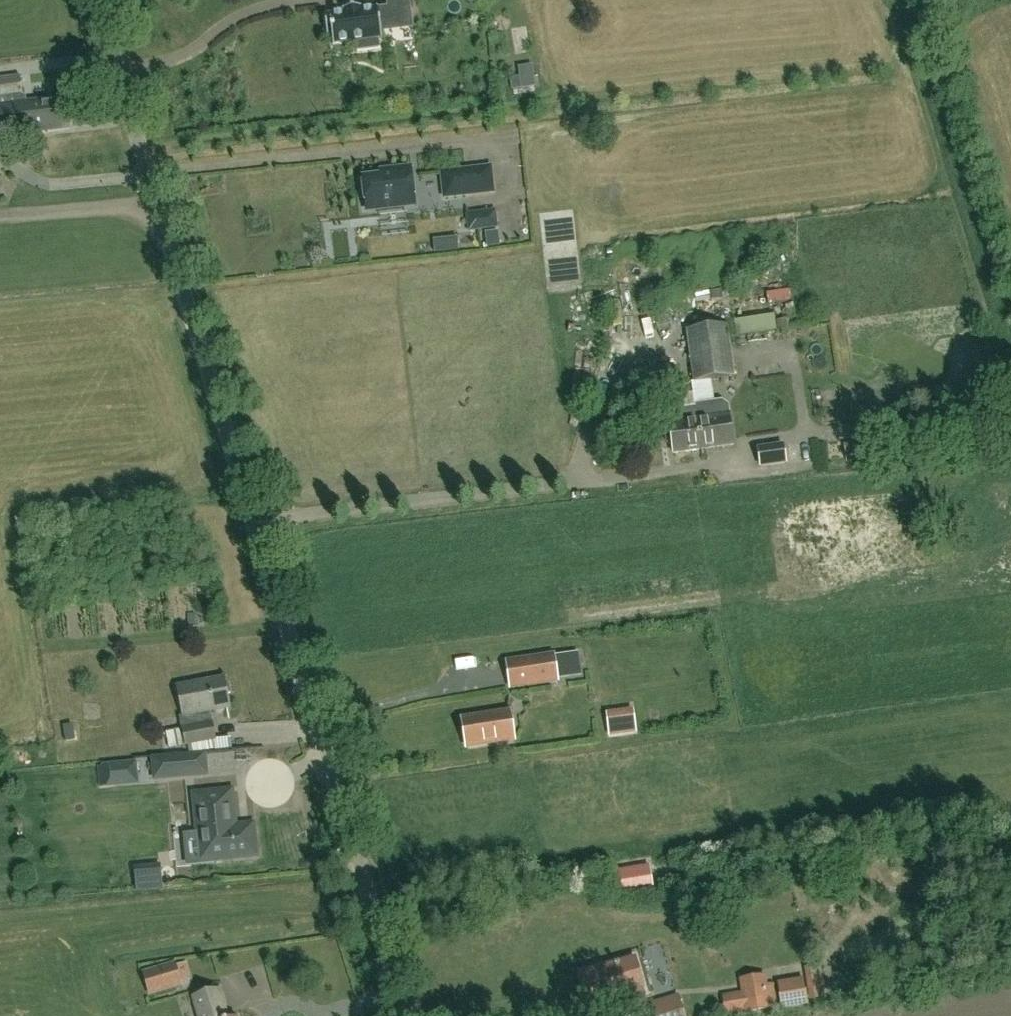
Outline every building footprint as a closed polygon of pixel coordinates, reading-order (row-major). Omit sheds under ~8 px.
[(334,46),(356,43),(357,51),(380,48),(379,40),(382,39),(381,33),(413,28),(409,0),(386,0),(387,6),(363,10),(362,7),(342,10),(343,12),(324,15),(327,37),(332,36),(334,46)] [(24,104),(20,76),(0,78),(0,107),(24,104)] [(0,107),(0,136),(71,127),(66,98),(24,104),(0,107)] [(367,210),(414,205),(410,168),(389,170),(389,175),(363,178),(364,182),(360,185),(361,193),(365,195),(367,210)] [(467,194),(465,170),(442,173),(444,197),(467,194)] [(465,213),(467,232),(498,228),(495,210),(465,213)] [(771,307),(796,306),(796,292),(771,293),(771,307)] [(747,296),(748,312),(763,312),(762,295),(747,296)] [(734,321),(736,337),(744,336),(771,332),(776,331),(774,316),(734,321)] [(687,330),(694,382),(710,380),(735,377),(727,325),(687,330)] [(696,403),(703,449),(734,444),(729,413),(728,405),(722,400),(714,401),(710,380),(694,382),(692,383),(695,404),(696,403)] [(674,453),(703,449),(696,403),(695,404),(671,407),(668,413),(670,430),(668,430),(666,433),(667,440),(670,442),(672,442),(674,453)] [(786,465),(783,445),(757,448),(760,468),(786,465)] [(819,447),(819,460),(836,460),(836,448),(819,447)] [(559,683),(555,653),(505,661),(510,690),(559,683)] [(169,748),(186,745),(215,739),(212,723),(210,723),(208,711),(229,707),(224,678),(177,687),(183,716),(179,717),(181,729),(166,732),(169,748)] [(501,732),(513,730),(510,712),(462,719),(466,747),(502,741),(501,732)] [(154,781),(208,776),(206,752),(151,757),(154,781)] [(100,786),(120,785),(118,761),(97,763),(100,786)] [(207,859),(254,855),(251,826),(234,828),(230,792),(195,796),(199,832),(204,832),(207,859)] [(160,864),(134,867),(137,892),(163,889),(160,864)] [(597,970),(581,974),(589,1002),(615,994),(621,1015),(630,1015),(647,1011),(640,987),(642,986),(635,959),(597,970)] [(778,1009),(774,984),(767,985),(766,975),(739,980),(741,992),(721,995),(725,1015),(744,1012),(744,1014),(778,1009)] [(781,1009),(808,1005),(804,984),(778,988),(781,1009)] [(219,990),(193,997),(199,1015),(226,1015),(219,990)] [(679,994),(651,1002),(655,1015),(685,1015),(679,994)]
